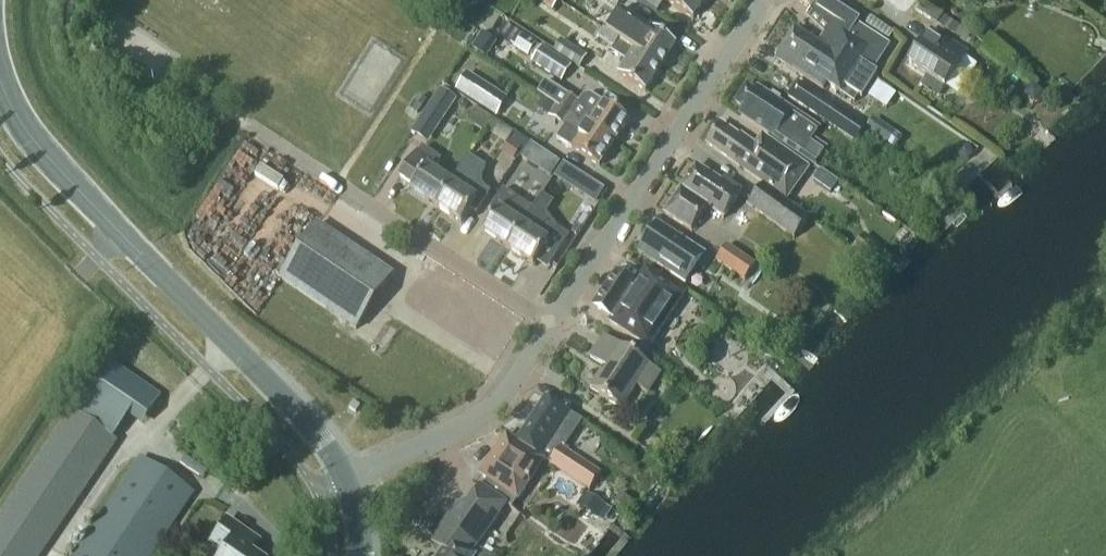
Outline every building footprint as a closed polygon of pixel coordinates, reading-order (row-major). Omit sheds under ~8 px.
[(552,11),(559,0),(546,0),(542,5),(552,11)] [(705,0),(666,0),(665,1),(693,19),(705,0)] [(819,44),(856,68),(860,62),(872,70),(889,45),(856,24),(860,18),(830,0),(820,0),(816,6),(813,4),(806,16),(819,28),(826,34),(819,44)] [(954,37),(961,27),(943,14),(936,24),(954,37)] [(648,27),(640,40),(624,29),(623,32),(608,22),(602,31),(660,69),(675,45),(648,27)] [(541,46),(537,43),(510,26),(503,37),(516,46),(514,49),(528,58),(530,55),(534,58),(531,63),(561,82),(572,66),(542,46),(541,46)] [(931,28),(908,63),(927,75),(920,85),(921,86),(923,84),(938,94),(943,86),(945,87),(968,53),(931,28)] [(877,73),(872,70),(860,62),(856,68),(819,44),(800,32),(794,29),(775,59),(823,90),(826,84),(839,93),(844,86),(861,97),(877,73)] [(476,46),(485,52),(495,37),(485,31),(476,46)] [(645,91),(660,69),(602,31),(597,39),(613,49),(611,51),(626,61),(618,74),(645,91)] [(561,39),(553,51),(579,68),(587,56),(561,39)] [(890,106),(900,92),(882,80),(873,94),(890,106)] [(537,93),(555,105),(555,104),(614,142),(629,120),(591,95),(584,96),(579,103),(545,81),(537,93)] [(855,143),(865,129),(796,82),(786,97),(855,143)] [(1043,92),(1032,83),(1023,94),(1034,103),(1043,92)] [(826,148),(812,139),(818,130),(791,111),(792,110),(756,86),(753,91),(746,87),(735,102),(743,107),(739,112),(774,136),(773,138),(813,166),(826,148)] [(419,96),(410,110),(418,115),(427,101),(419,96)] [(435,131),(449,108),(436,100),(422,122),(435,131)] [(598,166),(614,142),(555,104),(555,105),(547,116),(578,137),(571,148),(598,166)] [(903,136),(873,117),(866,129),(895,148),(903,136)] [(763,135),(755,146),(721,122),(706,144),(786,200),(809,167),(763,135)] [(502,153),(513,160),(526,141),(514,133),(502,153)] [(410,191),(436,208),(451,184),(449,183),(432,172),(440,160),(422,148),(400,181),(412,189),(410,191)] [(456,172),(449,183),(451,184),(436,208),(461,224),(470,210),(476,214),(489,192),(484,189),(483,186),(481,182),(481,179),(481,176),(482,174),(486,168),(466,156),(456,172)] [(566,161),(557,177),(600,202),(609,186),(566,161)] [(723,219),(741,192),(723,180),(721,183),(696,166),(664,214),(689,231),(706,207),(723,219)] [(825,169),(819,178),(833,189),(840,180),(825,169)] [(809,218),(763,185),(747,206),(793,239),(809,218)] [(482,232),(508,249),(523,226),(521,225),(531,208),(502,190),(485,216),(491,219),(482,232)] [(531,208),(521,225),(523,226),(508,249),(533,265),(538,258),(549,265),(566,240),(554,232),(541,214),(531,208)] [(394,274),(316,222),(278,279),(356,331),(394,274)] [(668,272),(668,271),(685,282),(703,254),(657,224),(638,253),(668,272)] [(756,264),(727,245),(715,262),(744,281),(756,264)] [(612,319),(610,323),(648,349),(684,295),(646,269),(635,286),(616,273),(593,307),(612,319)] [(646,394),(659,373),(604,336),(589,358),(606,369),(603,374),(600,372),(589,390),(621,410),(636,387),(646,394)] [(107,361),(0,520),(0,555),(41,555),(117,443),(112,440),(126,418),(140,427),(160,397),(107,361)] [(544,458),(590,489),(601,472),(560,445),(578,418),(545,396),(517,440),(506,433),(505,434),(516,442),(543,459),(544,458)] [(517,498),(543,459),(516,442),(505,434),(480,474),(517,498)] [(193,494),(139,457),(72,555),(151,555),(193,494)] [(432,542),(444,551),(440,555),(488,555),(478,548),(509,505),(481,485),(469,502),(457,506),(432,542)] [(584,492),(576,504),(600,520),(608,508),(584,492)] [(250,555),(259,543),(225,520),(209,544),(223,553),(221,555),(251,555),(250,555)]
